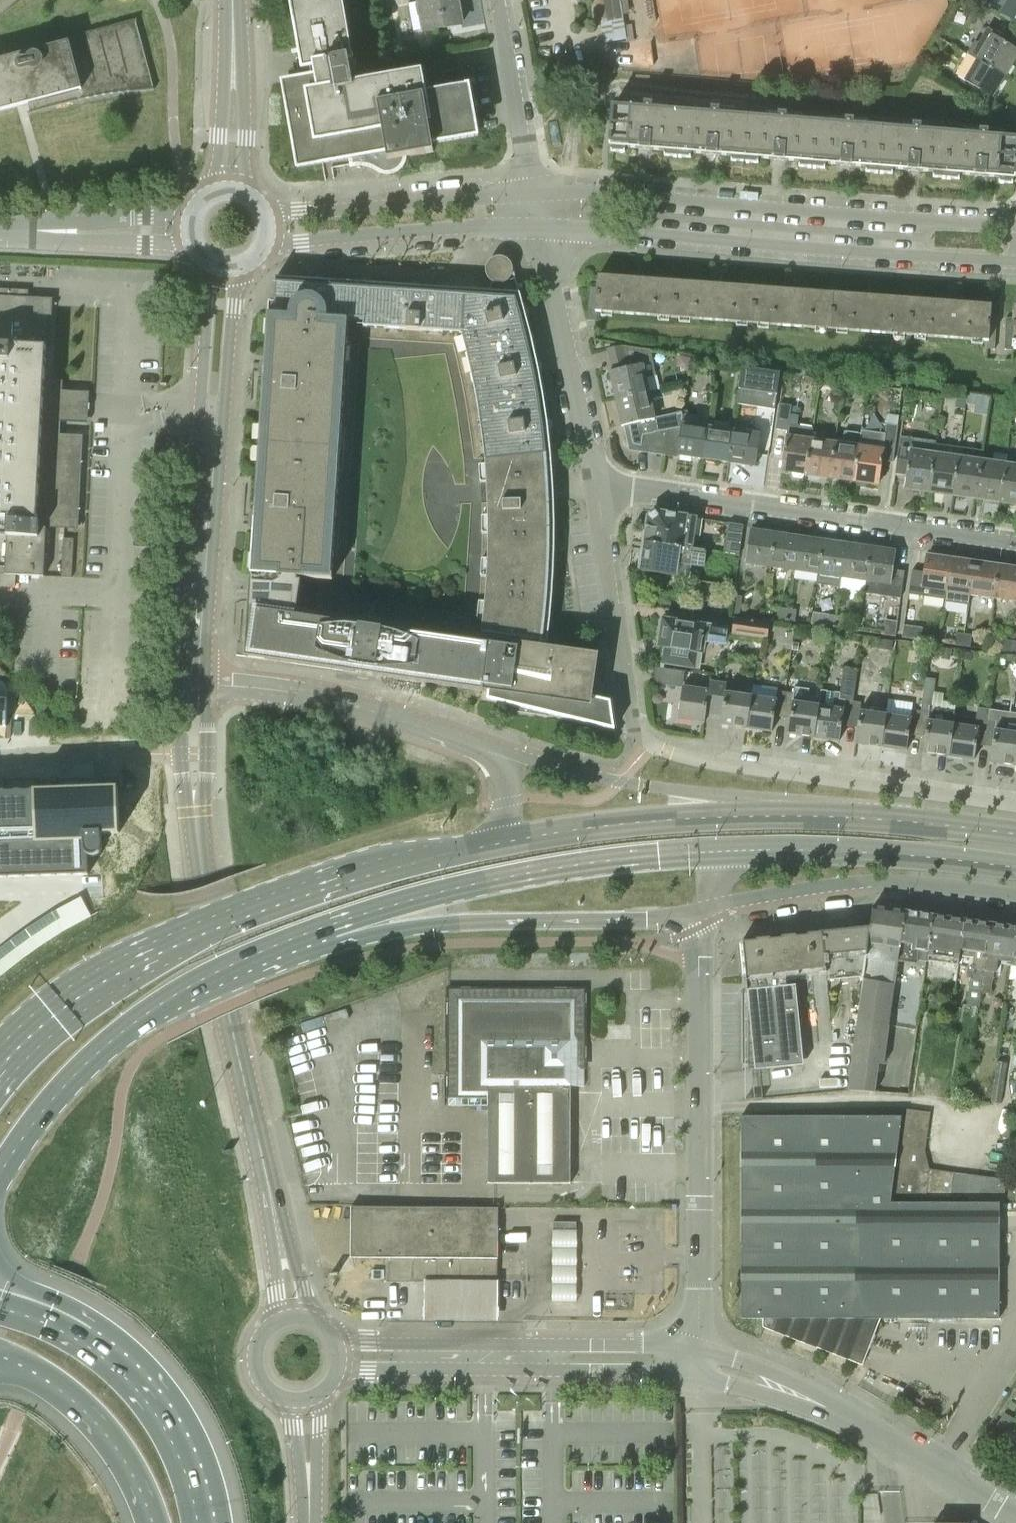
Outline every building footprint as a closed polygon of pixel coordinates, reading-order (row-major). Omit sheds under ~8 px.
[(365,153),(386,149),(388,160),(434,151),(432,141),(475,133),(467,88),(424,96),(420,74),(353,85),(349,62),(350,62),(340,0),(297,0),(293,1),(305,68),(313,66),(315,78),(285,83),(300,165),(365,153)] [(421,32),(463,24),(458,0),(430,0),(408,4),(414,33),(421,32)] [(623,20),(620,0),(597,0),(601,23),(623,20)] [(1000,12),(1015,21),(1015,0),(1007,0),(1000,12)] [(27,101),(30,112),(28,113),(29,115),(31,113),(58,106),(73,102),(85,99),(106,95),(131,92),(155,90),(137,22),(138,21),(137,19),(46,43),(47,48),(0,61),(0,108),(27,101)] [(1006,75),(1015,58),(1015,50),(991,35),(991,36),(985,33),(978,44),(975,42),(969,52),(1006,75)] [(992,97),(1006,75),(969,52),(967,55),(971,56),(959,77),(992,97)] [(664,156),(677,157),(680,112),(613,106),(609,147),(611,147),(611,152),(625,153),(626,148),(665,151),(664,156)] [(731,161),(744,162),(748,117),(680,112),(677,157),(691,158),(692,153),(732,156),(731,161)] [(799,167),(812,168),(816,123),(748,117),(744,162),(759,163),(759,158),(799,162),(799,167)] [(865,172),(880,173),(883,128),(816,123),(812,168),(825,169),(826,164),(866,167),(865,172)] [(933,177),(947,178),(951,133),(883,128),(880,173),(893,174),(893,169),(933,172),(933,177)] [(1013,184),(1013,179),(1015,179),(1015,167),(1015,139),(951,133),(947,178),(960,179),(960,175),(999,178),(999,183),(1013,184)] [(251,574),(262,575),(300,577),(302,578),(332,579),(343,417),(349,320),(364,320),(364,327),(462,333),(468,357),(472,374),(475,391),(480,417),(481,427),(484,449),(485,460),(487,484),(488,502),(488,544),(487,568),(486,592),(481,633),(490,635),(496,636),(541,641),(547,642),(550,621),(552,595),(554,570),(555,544),(555,540),(555,521),(554,499),(553,482),(552,472),(551,454),(548,430),(545,407),(543,395),(540,378),(537,361),(533,342),(531,335),(523,306),(512,265),(511,263),(508,260),(507,258),(503,257),(500,257),(498,256),(496,257),(493,258),(490,260),(487,264),(486,266),(486,269),(486,273),(487,276),(490,279),(493,282),(488,291),(450,289),(276,278),(274,302),(269,301),(268,314),(251,574)] [(597,312),(674,318),(677,281),(644,279),(644,277),(638,276),(633,276),(632,278),(598,276),(597,288),(590,287),(588,320),(597,321),(597,312)] [(674,318),(753,324),(756,287),(722,285),(722,283),(716,282),(711,282),(711,284),(677,281),(674,318)] [(753,324),(832,330),(834,293),(801,291),(801,289),(790,288),(790,290),(756,287),(753,324)] [(65,525),(75,525),(79,436),(60,435),(61,414),(71,415),(71,407),(72,399),(51,398),(52,384),(45,383),(49,303),(28,301),(29,290),(0,289),(0,574),(44,577),(47,524),(65,525)] [(832,330),(910,335),(913,299),(880,297),(880,295),(874,294),(869,294),(869,296),(834,293),(832,330)] [(910,335),(950,338),(987,341),(986,349),(995,349),(997,318),(991,317),(992,305),(958,302),(958,300),(947,300),(947,302),(913,299),(910,335)] [(1014,306),(1013,336),(1006,335),(1005,349),(1014,350),(1014,349),(1015,349),(1015,306),(1014,306)] [(616,399),(650,392),(647,378),(656,376),(651,350),(621,345),(608,348),(613,370),(610,371),(616,399)] [(737,404),(775,410),(780,373),(742,367),(737,404)] [(844,376),(830,375),(828,388),(842,390),(844,376)] [(669,429),(670,429),(667,415),(656,418),(650,392),(616,399),(622,426),(623,426),(628,450),(639,451),(642,434),(655,431),(669,429)] [(807,474),(812,438),(813,428),(798,425),(799,415),(791,414),(792,405),(780,403),(776,429),(787,431),(781,470),(807,474)] [(678,455),(703,459),(708,426),(698,424),(699,417),(683,414),(681,427),(678,455)] [(884,451),(894,453),(898,426),(887,424),(886,428),(885,433),(861,430),(859,445),(854,480),(879,484),(884,451)] [(703,459),(729,463),(734,429),(708,426),(703,459)] [(670,429),(669,429),(665,455),(677,457),(678,455),(681,427),(670,429)] [(669,429),(655,431),(653,453),(665,455),(669,429)] [(734,429),(729,463),(756,466),(761,433),(734,429)] [(905,488),(930,491),(936,444),(936,441),(901,436),(896,475),(907,476),(905,488)] [(807,474),(831,477),(836,442),(812,438),(807,474)] [(831,477),(854,480),(859,445),(836,442),(831,477)] [(943,490),(956,492),(962,448),(936,444),(930,491),(943,493),(943,490)] [(967,494),(978,495),(984,451),(962,448),(956,492),(956,495),(966,497),(967,494)] [(1001,501),(1008,456),(1008,455),(984,451),(978,495),(988,497),(988,500),(1001,501)] [(1001,501),(1015,504),(1015,457),(1008,456),(1001,501)] [(644,542),(692,549),(694,537),(696,518),(655,511),(648,516),(646,530),(644,542)] [(724,553),(739,555),(744,525),(729,523),(724,553)] [(746,564),(771,568),(777,530),(764,528),(763,532),(751,530),(746,564)] [(771,568),(794,571),(799,537),(788,536),(789,532),(777,530),(771,568)] [(794,571),(818,575),(823,537),(811,535),(811,539),(799,537),(794,571)] [(818,575),(842,578),(847,544),(836,542),(836,539),(823,537),(818,575)] [(62,577),(72,578),(74,539),(64,538),(62,577)] [(641,571),(678,576),(690,578),(691,566),(703,568),(706,551),(692,549),(644,542),(642,559),(641,571)] [(866,582),(867,582),(872,544),(859,542),(859,546),(847,544),(842,578),(843,578),(841,587),(865,590),(866,582)] [(867,582),(890,585),(895,551),(883,549),(884,545),(872,544),(867,582)] [(945,607),(947,592),(951,559),(927,555),(922,589),(920,603),(945,607)] [(947,592),(970,596),(975,562),(951,559),(947,592)] [(970,596),(994,599),(999,565),(975,562),(970,596)] [(1015,602),(1015,568),(999,565),(994,599),(1015,602)] [(482,690),(488,691),(496,636),(490,635),(489,639),(382,625),(380,622),(378,620),(376,619),(374,618),(371,617),(368,617),(366,618),(363,618),(361,620),(359,622),(317,616),(317,601),(318,584),(302,583),(302,578),(300,577),(262,575),(262,580),(250,580),(247,656),(441,684),(482,690)] [(733,607),(741,608),(742,596),(734,595),(733,607)] [(779,620),(787,621),(789,609),(781,608),(779,620)] [(787,621),(795,622),(797,610),(789,609),(787,621)] [(924,628),(916,627),(919,612),(907,610),(903,636),(915,638),(914,639),(923,640),(924,628)] [(827,626),(835,628),(837,616),(828,614),(827,626)] [(835,628),(843,629),(844,617),(837,616),(835,628)] [(658,647),(705,654),(706,643),(726,646),(728,628),(717,627),(717,625),(661,617),(658,641),(659,642),(658,647)] [(730,634),(768,639),(770,622),(733,617),(730,634)] [(955,644),(963,645),(964,634),(956,633),(955,644)] [(963,645),(971,647),(972,635),(964,634),(963,645)] [(610,701),(593,697),(578,694),(581,674),(593,675),(599,654),(540,646),(541,641),(496,636),(488,691),(487,699),(515,706),(514,712),(546,716),(547,713),(614,730),(610,701)] [(1002,652),(1010,653),(1012,641),(1004,639),(1002,652)] [(996,666),(1005,667),(1006,657),(997,656),(996,666)] [(682,688),(682,686),(684,672),(656,668),(654,683),(682,688)] [(841,725),(849,726),(853,702),(858,673),(843,670),(840,693),(822,690),(820,701),(819,701),(813,737),(839,741),(841,725)] [(909,734),(925,737),(929,709),(934,679),(924,677),(918,712),(912,711),(911,720),(885,716),(881,747),(907,751),(909,734)] [(706,713),(721,715),(725,693),(726,684),(709,681),(708,690),(682,686),(682,688),(677,718),(704,722),(706,713)] [(720,724),(746,728),(751,692),(740,690),(739,695),(725,693),(721,715),(720,724)] [(6,727),(8,691),(0,691),(0,726),(6,727)] [(19,691),(12,696),(20,706),(26,701),(19,691)] [(774,715),(790,717),(792,703),(794,694),(777,691),(776,700),(753,697),(753,692),(751,692),(746,728),(772,731),(774,715)] [(787,734),(813,737),(819,701),(806,699),(806,705),(792,703),(790,717),(787,734)] [(881,747),(885,716),(886,710),(875,709),(875,714),(860,712),(861,703),(853,702),(849,726),(857,727),(855,743),(881,747)] [(922,753),(948,757),(952,726),(954,713),(929,709),(925,737),(922,753)] [(976,744),(992,746),(995,732),(996,723),(980,720),(978,729),(952,726),(948,757),(974,760),(976,744)] [(1015,766),(1015,764),(1015,735),(995,732),(992,746),(990,763),(1015,766)] [(0,791),(0,878),(89,875),(88,855),(89,855),(89,856),(90,856),(91,856),(92,856),(92,857),(93,857),(94,857),(94,856),(95,856),(96,856),(97,856),(98,855),(99,855),(99,854),(100,854),(100,853),(101,853),(101,852),(101,851),(102,851),(102,850),(102,849),(102,848),(102,847),(102,834),(120,834),(118,787),(0,791)] [(898,960),(905,912),(873,908),(870,927),(865,960),(897,964),(898,960)] [(918,949),(928,951),(932,916),(905,912),(898,960),(917,962),(918,949)] [(958,965),(960,949),(965,920),(932,916),(928,951),(927,961),(958,965)] [(980,1006),(985,970),(991,924),(965,920),(960,949),(975,951),(967,1004),(980,1006)] [(1012,959),(1015,931),(1015,928),(991,924),(985,970),(997,971),(999,958),(1012,959)] [(870,927),(822,932),(808,933),(783,936),(778,936),(764,938),(742,940),(746,976),(756,1069),(778,1067),(795,1065),(786,973),(811,970),(826,969),(827,979),(863,975),(865,960),(870,927)] [(862,980),(857,1020),(846,1090),(875,1091),(878,1066),(882,1067),(889,1025),(895,984),(862,980)] [(571,1087),(585,1087),(585,989),(449,989),(449,1106),(488,1106),(488,1184),(553,1184),(553,1186),(560,1186),(560,1184),(571,1184),(571,1087)] [(991,1103),(1001,1104),(1007,1063),(997,1062),(991,1103)] [(907,1109),(905,1121),(928,1126),(930,1112),(907,1109)] [(880,1319),(998,1319),(998,1203),(891,1203),(902,1116),(741,1116),(740,1318),(763,1319),(762,1327),(862,1366),(880,1319)] [(905,1122),(903,1134),(927,1138),(928,1127),(905,1122)] [(927,1138),(903,1134),(901,1146),(925,1151),(927,1138)] [(926,1196),(930,1168),(925,1151),(901,1146),(894,1197),(926,1196)] [(943,1170),(930,1168),(926,1196),(939,1197),(943,1170)] [(939,1197),(952,1196),(955,1172),(943,1170),(939,1197)] [(968,1174),(955,1172),(952,1196),(964,1196),(968,1174)] [(964,1196),(978,1198),(981,1176),(968,1174),(964,1196)] [(989,1200),(993,1177),(981,1176),(978,1198),(989,1200)] [(989,1200),(1003,1202),(1006,1179),(993,1177),(989,1200)] [(388,1280),(498,1280),(498,1208),(352,1207),(351,1256),(389,1257),(388,1280)] [(577,1231),(553,1231),(553,1254),(553,1303),(577,1303),(577,1254),(577,1231)] [(425,1290),(425,1321),(497,1321),(497,1291),(497,1280),(426,1280),(425,1290)] [(999,1419),(1010,1426),(1014,1419),(1003,1412),(999,1419)] [(1010,1426),(999,1419),(995,1426),(1006,1433),(1010,1426)]
